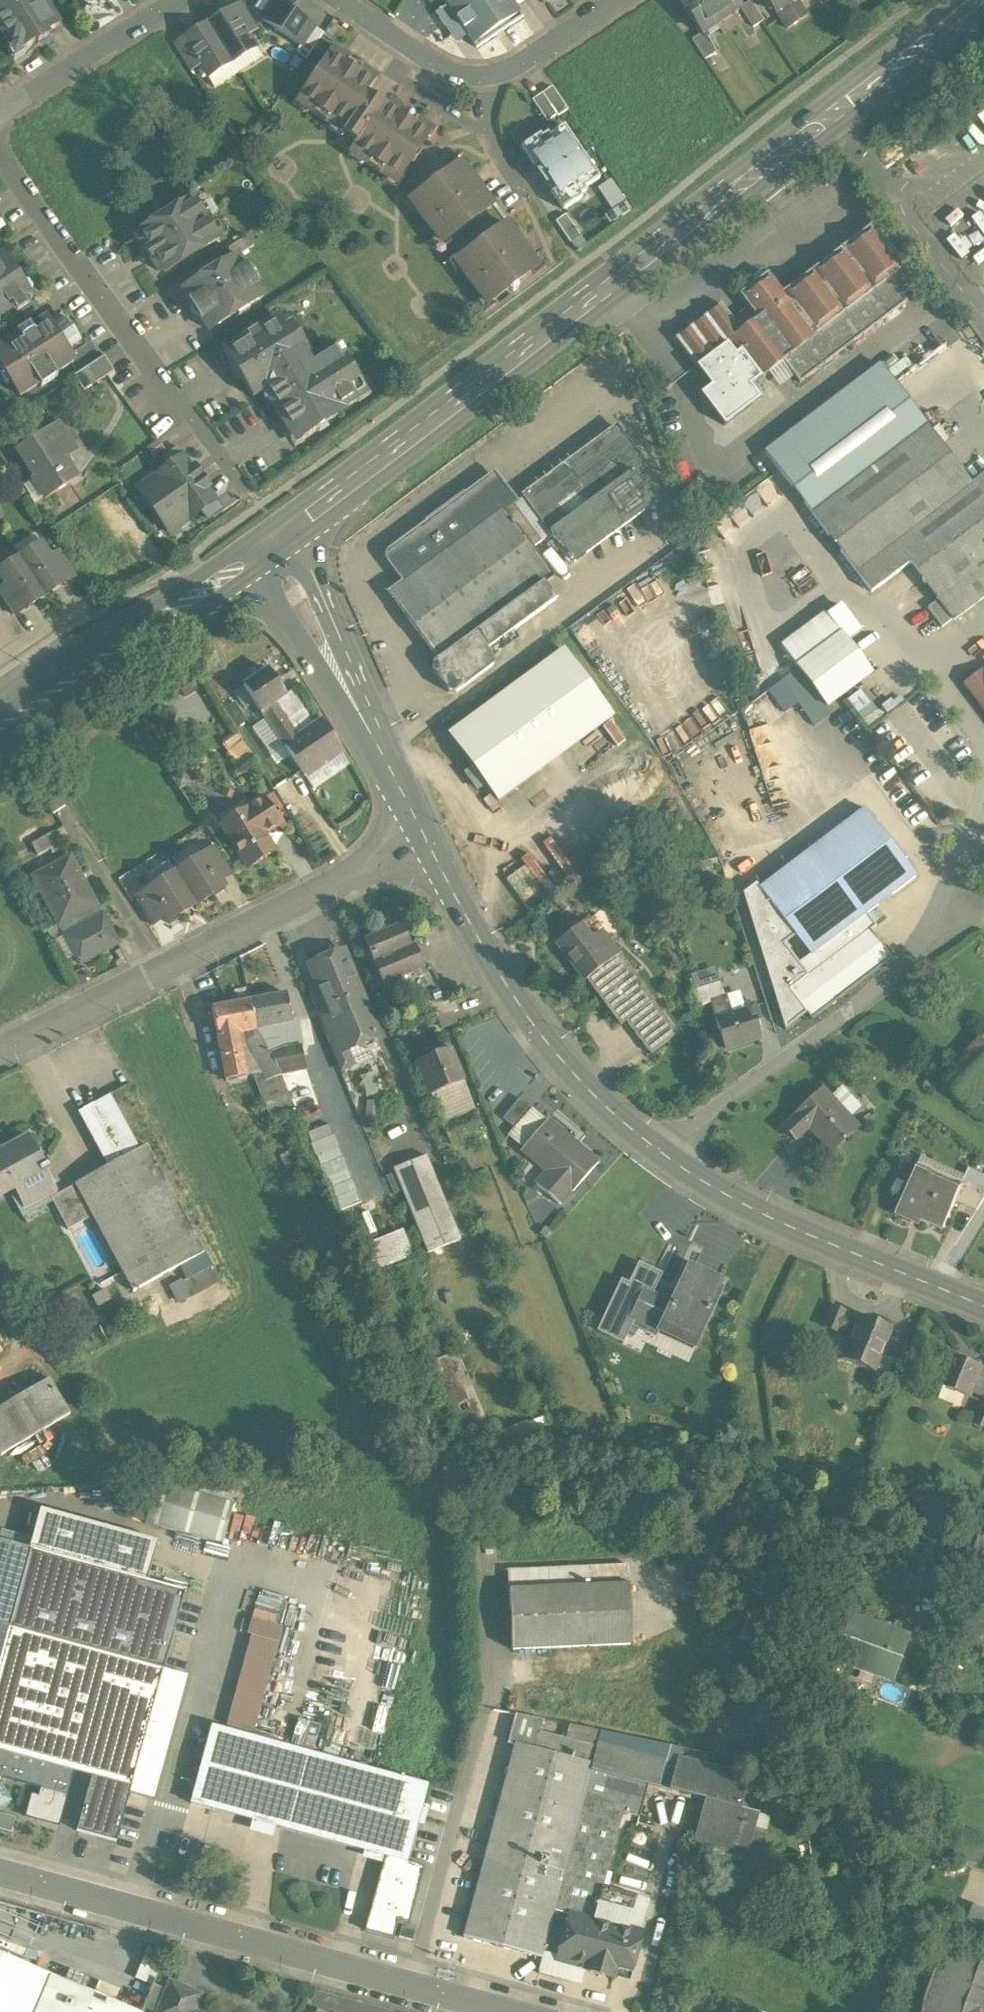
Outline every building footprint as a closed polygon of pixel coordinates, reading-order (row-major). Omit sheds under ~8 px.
[(0,18),(0,31),(11,48),(22,51),(36,42),(37,44),(48,37),(46,34),(59,25),(43,0),(36,4),(34,0),(28,0),(0,18)] [(28,0),(0,0),(0,18),(28,0)] [(313,26),(274,0),(261,20),(300,45),(313,26)] [(524,19),(512,0),(445,0),(449,6),(467,34),(477,49),(524,19)] [(679,0),(701,33),(702,33),(740,8),(735,0),(680,0),(679,0)] [(776,13),(794,0),(767,0),(776,13)] [(797,0),(794,0),(776,12),(787,29),(807,15),(797,0)] [(763,20),(750,1),(740,8),(753,27),(763,20)] [(257,27),(242,4),(232,10),(233,11),(232,12),(244,31),(245,31),(247,34),(257,27)] [(467,34),(449,6),(436,14),(455,42),(467,34)] [(244,31),(232,12),(233,11),(232,10),(231,9),(208,24),(231,62),(255,47),(247,34),(245,31),(244,31)] [(208,24),(184,39),(184,40),(185,41),(186,41),(198,60),(197,61),(199,64),(208,77),(231,62),(208,24)] [(313,27),(296,53),(305,59),(323,33),(313,27)] [(701,33),(691,40),(705,60),(715,53),(702,33),(701,33)] [(198,60),(186,41),(185,41),(184,40),(174,46),(189,70),(199,64),(197,61),(198,60)] [(343,59),(334,53),(330,58),(328,57),(303,96),(304,97),(300,103),(310,109),(309,110),(329,125),(331,123),(357,141),(350,150),(365,160),(363,162),(384,176),(385,174),(395,181),(399,175),(400,176),(426,138),(425,137),(428,131),(419,125),(420,123),(388,101),(384,108),(365,96),(376,79),(344,57),(343,59)] [(568,110),(552,86),(542,93),(557,115),(558,116),(568,110)] [(557,115),(542,93),(532,100),(547,121),(557,115)] [(564,126),(549,136),(547,133),(541,137),(540,134),(521,147),(533,166),(535,164),(541,172),(539,174),(539,175),(542,174),(547,181),(544,182),(545,184),(547,182),(553,190),(551,192),(563,210),(582,198),(580,195),(586,191),(584,189),(599,179),(584,155),(583,155),(579,149),(564,126)] [(492,205),(461,163),(440,179),(435,176),(430,180),(430,186),(410,202),(441,243),(492,205)] [(613,210),(628,201),(614,178),(599,186),(613,210)] [(193,198),(139,233),(141,236),(138,238),(146,252),(148,251),(150,254),(152,258),(151,258),(159,272),(162,270),(165,273),(219,239),(193,198)] [(580,236),(566,214),(556,221),(570,242),(580,236)] [(506,224),(455,263),(487,304),(508,289),(513,291),(518,288),(517,281),(538,266),(506,224)] [(673,339),(696,366),(711,388),(701,395),(725,427),(760,399),(751,386),(760,379),(782,362),(798,384),(906,302),(901,296),(916,284),(904,268),(905,267),(873,224),(781,294),(766,274),(738,295),(747,308),(731,320),(719,304),(673,339)] [(247,236),(227,248),(234,258),(237,256),(253,246),(247,236)] [(0,257),(0,316),(6,312),(5,311),(29,296),(31,298),(32,297),(30,294),(31,288),(28,282),(22,281),(5,254),(0,257)] [(234,258),(183,290),(197,311),(209,330),(263,296),(237,256),(234,258)] [(304,357),(300,351),(306,347),(293,327),(286,331),(277,316),(223,350),(233,366),(237,363),(241,369),(244,374),(240,377),(253,397),(269,387),(276,399),(270,403),(283,424),(287,430),(294,426),(302,439),(319,429),(318,427),(338,415),(337,413),(358,400),(353,393),(364,386),(346,358),(340,361),(331,348),(313,359),(304,357)] [(31,327),(29,324),(17,332),(19,335),(0,347),(0,365),(20,396),(38,384),(41,387),(57,376),(55,373),(73,361),(67,351),(80,342),(65,319),(52,328),(45,318),(31,327)] [(104,356),(73,376),(83,391),(114,371),(104,356)] [(765,455),(810,515),(927,426),(881,367),(765,455)] [(59,422),(16,450),(34,477),(31,478),(45,499),(76,479),(58,451),(72,442),(59,422)] [(927,426),(810,515),(854,572),(970,484),(927,426)] [(616,427),(523,495),(524,496),(550,531),(631,472),(641,484),(647,480),(642,474),(644,472),(640,466),(643,464),(616,427)] [(161,479),(142,493),(166,527),(186,513),(189,519),(215,500),(206,487),(208,486),(194,467),(192,469),(183,456),(157,475),(161,479)] [(631,472),(550,531),(551,534),(573,564),(655,503),(641,484),(631,472)] [(854,572),(870,593),(909,564),(952,621),(983,597),(983,474),(970,484),(854,572)] [(494,476),(390,552),(388,561),(404,582),(502,510),(503,511),(514,504),(514,503),(494,476)] [(550,531),(524,496),(514,503),(514,504),(542,541),(551,534),(550,531)] [(542,541),(514,504),(503,511),(502,510),(404,582),(389,593),(437,658),(438,660),(543,583),(551,576),(531,549),(542,541)] [(41,544),(19,558),(44,595),(65,582),(50,558),(41,544)] [(60,551),(50,558),(65,581),(75,574),(60,551)] [(19,558),(0,571),(0,574),(7,585),(22,608),(23,609),(44,595),(19,558)] [(543,583),(438,660),(437,658),(432,662),(431,670),(448,693),(456,694),(491,668),(493,659),(486,650),(555,600),(543,583)] [(7,585),(0,590),(0,596),(12,615),(22,608),(7,585)] [(826,613),(781,646),(797,667),(841,634),(826,613)] [(841,634),(797,667),(826,707),(871,673),(841,634)] [(563,650),(449,734),(473,766),(486,784),(498,800),(612,716),(563,650)] [(268,669),(243,686),(261,713),(275,704),(286,696),(286,695),(268,669)] [(981,670),(962,685),(983,714),(983,674),(981,670)] [(291,691),(286,695),(286,696),(275,704),(297,737),(314,726),(291,691)] [(275,704),(261,713),(284,746),(297,737),(275,704)] [(297,737),(284,746),(305,776),(343,750),(322,720),(314,726),(297,737)] [(240,735),(227,745),(241,764),(254,754),(240,735)] [(486,784),(473,766),(464,773),(477,791),(486,784)] [(59,797),(47,805),(53,814),(65,806),(59,797)] [(263,799),(247,809),(264,835),(264,834),(279,825),(263,799)] [(863,808),(758,888),(795,936),(811,957),(866,914),(916,876),(863,808)] [(264,835),(247,809),(221,826),(248,868),(275,851),(264,834),(264,835)] [(52,832),(31,843),(38,855),(59,844),(52,832)] [(555,835),(543,842),(563,877),(575,870),(555,835)] [(233,874),(216,847),(203,855),(220,882),(221,882),(233,874)] [(203,855),(175,873),(195,905),(224,887),(221,882),(220,882),(203,855)] [(70,857),(32,877),(44,898),(50,895),(65,922),(96,905),(70,857)] [(175,873),(147,891),(163,918),(167,923),(195,905),(175,873)] [(812,1018),(891,958),(871,931),(876,926),(866,914),(811,957),(799,963),(783,944),(795,936),(758,888),(755,884),(742,894),(785,1029),(806,1013),(812,1018)] [(147,891),(135,899),(151,925),(163,918),(147,891)] [(102,915),(64,935),(79,964),(117,944),(102,915)] [(401,924),(363,940),(380,979),(369,983),(372,990),(383,985),(424,969),(424,968),(423,967),(422,967),(414,947),(415,947),(414,944),(409,947),(400,927),(402,926),(401,924)] [(590,937),(581,925),(555,944),(583,982),(586,980),(619,954),(607,938),(601,942),(598,938),(596,936),(593,935),(590,937)] [(343,952),(310,965),(320,988),(309,993),(322,1027),(333,1022),(344,1049),(346,1048),(359,1043),(360,1047),(366,1049),(372,1047),(375,1040),(374,1037),(376,1036),(366,1010),(355,984),(355,983),(343,952)] [(619,954),(586,980),(620,1026),(625,1021),(652,1002),(654,1000),(619,954)] [(424,969),(383,985),(387,995),(386,995),(392,1009),(412,1000),(412,999),(439,988),(440,988),(439,986),(438,986),(429,969),(429,968),(424,968),(424,969)] [(689,978),(693,992),(721,983),(717,969),(689,978)] [(726,998),(721,983),(693,992),(698,1008),(712,1004),(711,1002),(726,998)] [(286,994),(250,1001),(255,1029),(291,1023),(286,994)] [(712,1004),(717,1021),(733,1016),(727,997),(726,998),(711,1002),(712,1004)] [(250,1001),(212,1008),(218,1036),(237,1033),(255,1029),(250,1001)] [(450,1001),(433,1008),(437,1018),(458,1011),(454,1001),(450,1001)] [(676,1034),(652,1002),(625,1021),(650,1054),(676,1034)] [(733,1016),(717,1021),(726,1050),(759,1039),(754,1022),(749,1023),(746,1012),(733,1016)] [(310,1018),(296,1021),(301,1048),(315,1045),(310,1018)] [(344,1049),(333,1022),(322,1027),(335,1060),(348,1055),(346,1048),(344,1049)] [(255,1029),(237,1033),(246,1076),(263,1073),(259,1066),(248,1045),(260,1038),(255,1029)] [(237,1033),(218,1036),(220,1047),(222,1059),(226,1080),(246,1076),(237,1033)] [(271,1036),(266,1035),(260,1038),(272,1059),(280,1052),(271,1036)] [(260,1038),(248,1045),(259,1066),(272,1059),(260,1038)] [(220,1047),(214,1048),(216,1061),(222,1059),(220,1047)] [(301,1048),(280,1052),(272,1059),(280,1075),(306,1069),(301,1048)] [(449,1049),(417,1063),(431,1096),(463,1082),(449,1049)] [(272,1059),(259,1066),(263,1073),(267,1080),(280,1075),(272,1059)] [(280,1075),(267,1080),(257,1084),(272,1121),(296,1112),(280,1075)] [(463,1082),(431,1096),(444,1127),(475,1113),(463,1082)] [(856,1127),(822,1089),(782,1125),(795,1139),(808,1127),(829,1151),(856,1127)] [(204,1253),(146,1145),(138,1149),(109,1096),(79,1113),(107,1166),(75,1184),(75,1185),(92,1217),(133,1292),(204,1253)] [(519,1098),(503,1118),(515,1128),(531,1109),(519,1098)] [(475,1113),(444,1127),(451,1145),(483,1132),(475,1113)] [(547,1121),(522,1150),(547,1172),(536,1185),(559,1205),(570,1191),(572,1192),(597,1163),(584,1152),(580,1157),(562,1142),(566,1137),(547,1121)] [(28,1137),(0,1152),(0,1185),(10,1180),(25,1208),(55,1191),(44,1171),(48,1168),(47,1165),(44,1167),(28,1137)] [(426,1156),(393,1170),(427,1253),(460,1240),(426,1156)] [(962,1189),(914,1168),(894,1214),(912,1221),(914,1216),(944,1229),(962,1189)] [(979,1173),(965,1205),(977,1211),(983,1201),(983,1176),(979,1173)] [(92,1217),(75,1185),(50,1198),(68,1230),(92,1217)] [(621,1282),(599,1331),(622,1342),(632,1320),(630,1319),(643,1292),(646,1293),(655,1273),(639,1265),(629,1286),(621,1282)] [(670,1305),(650,1295),(646,1293),(643,1292),(630,1319),(632,1320),(692,1348),(696,1340),(698,1341),(707,1322),(702,1320),(706,1313),(721,1281),(688,1266),(670,1305)] [(832,1307),(824,1328),(837,1333),(838,1329),(843,1317),(845,1312),(832,1307)] [(890,1330),(859,1317),(856,1323),(843,1317),(838,1329),(852,1335),(846,1350),(845,1349),(841,1360),(852,1365),(853,1364),(873,1372),(881,1354),(890,1330)] [(900,1362),(881,1354),(873,1372),(872,1376),(892,1384),(900,1362)] [(983,1368),(955,1357),(943,1387),(948,1389),(947,1390),(955,1393),(956,1392),(971,1398),(983,1368)] [(0,1408),(0,1455),(1,1456),(70,1414),(49,1379),(0,1408)] [(975,1425),(983,1428),(983,1402),(975,1425)] [(233,1505),(156,1483),(145,1523),(222,1544),(233,1505)] [(46,1510),(34,1549),(149,1581),(159,1540),(46,1510)] [(0,1540),(0,1625),(9,1628),(163,1670),(185,1591),(149,1581),(34,1549),(0,1540)] [(640,1556),(632,1557),(627,1565),(628,1565),(628,1585),(629,1601),(642,1600),(647,1595),(645,1564),(640,1556)] [(627,1565),(587,1567),(588,1587),(628,1585),(628,1565),(627,1565)] [(587,1567),(507,1571),(508,1590),(588,1587),(587,1567)] [(588,1587),(508,1590),(511,1650),(597,1647),(631,1645),(629,1601),(628,1585),(588,1587)] [(893,1631),(851,1616),(836,1657),(892,1677),(899,1656),(885,1651),(893,1631)] [(256,1622),(227,1726),(252,1732),(281,1629),(256,1622)] [(9,1628),(0,1660),(0,1776),(2,1777),(2,1778),(3,1779),(3,1777),(16,1781),(15,1782),(17,1782),(17,1781),(40,1787),(39,1789),(41,1789),(41,1788),(54,1791),(53,1792),(65,1796),(64,1800),(65,1801),(73,1771),(91,1776),(131,1787),(163,1670),(9,1628)] [(597,1647),(511,1650),(513,1675),(599,1671),(597,1647)] [(187,1676),(163,1670),(131,1787),(130,1792),(154,1798),(187,1676)] [(543,1720),(515,1714),(508,1742),(514,1744),(515,1743),(592,1763),(596,1747),(539,1733),(543,1720)] [(428,1785),(211,1726),(190,1803),(391,1858),(407,1862),(428,1785)] [(371,1738),(365,1755),(378,1760),(384,1742),(371,1738)] [(592,1763),(515,1743),(514,1744),(463,1937),(541,1958),(590,1771),(593,1764),(592,1763)] [(666,1761),(597,1743),(596,1747),(592,1763),(593,1764),(590,1771),(659,1789),(666,1761)] [(747,1778),(679,1760),(671,1791),(706,1800),(695,1843),(745,1856),(757,1813),(739,1809),(747,1778)] [(590,1771),(541,1958),(628,1981),(641,1933),(629,1930),(638,1897),(604,1888),(623,1816),(640,1820),(649,1787),(590,1771)] [(0,1776),(0,1807),(11,1801),(1,1783),(2,1778),(2,1777),(0,1776)] [(131,1787),(91,1776),(76,1831),(116,1842),(130,1792),(131,1787)] [(59,1827),(65,1801),(64,1800),(65,1796),(53,1792),(54,1791),(41,1788),(41,1789),(39,1794),(38,1796),(31,1794),(25,1818),(59,1827)] [(407,1862),(391,1858),(388,1871),(382,1870),(365,1931),(392,1938),(397,1919),(409,1922),(424,1867),(407,1862)] [(415,1930),(402,1927),(399,1937),(413,1940),(415,1930)] [(983,1957),(983,1956),(948,1943),(923,2011),(964,2011),(983,1957)] [(0,1953),(0,2011),(139,2011),(0,1953)] [(964,2011),(983,2011),(983,1957),(964,2011)] [(103,1989),(121,1999),(125,1991),(107,1981),(103,1989)] [(171,1984),(159,2011),(189,2011),(190,2011),(192,2011),(198,1995),(171,1984)]
